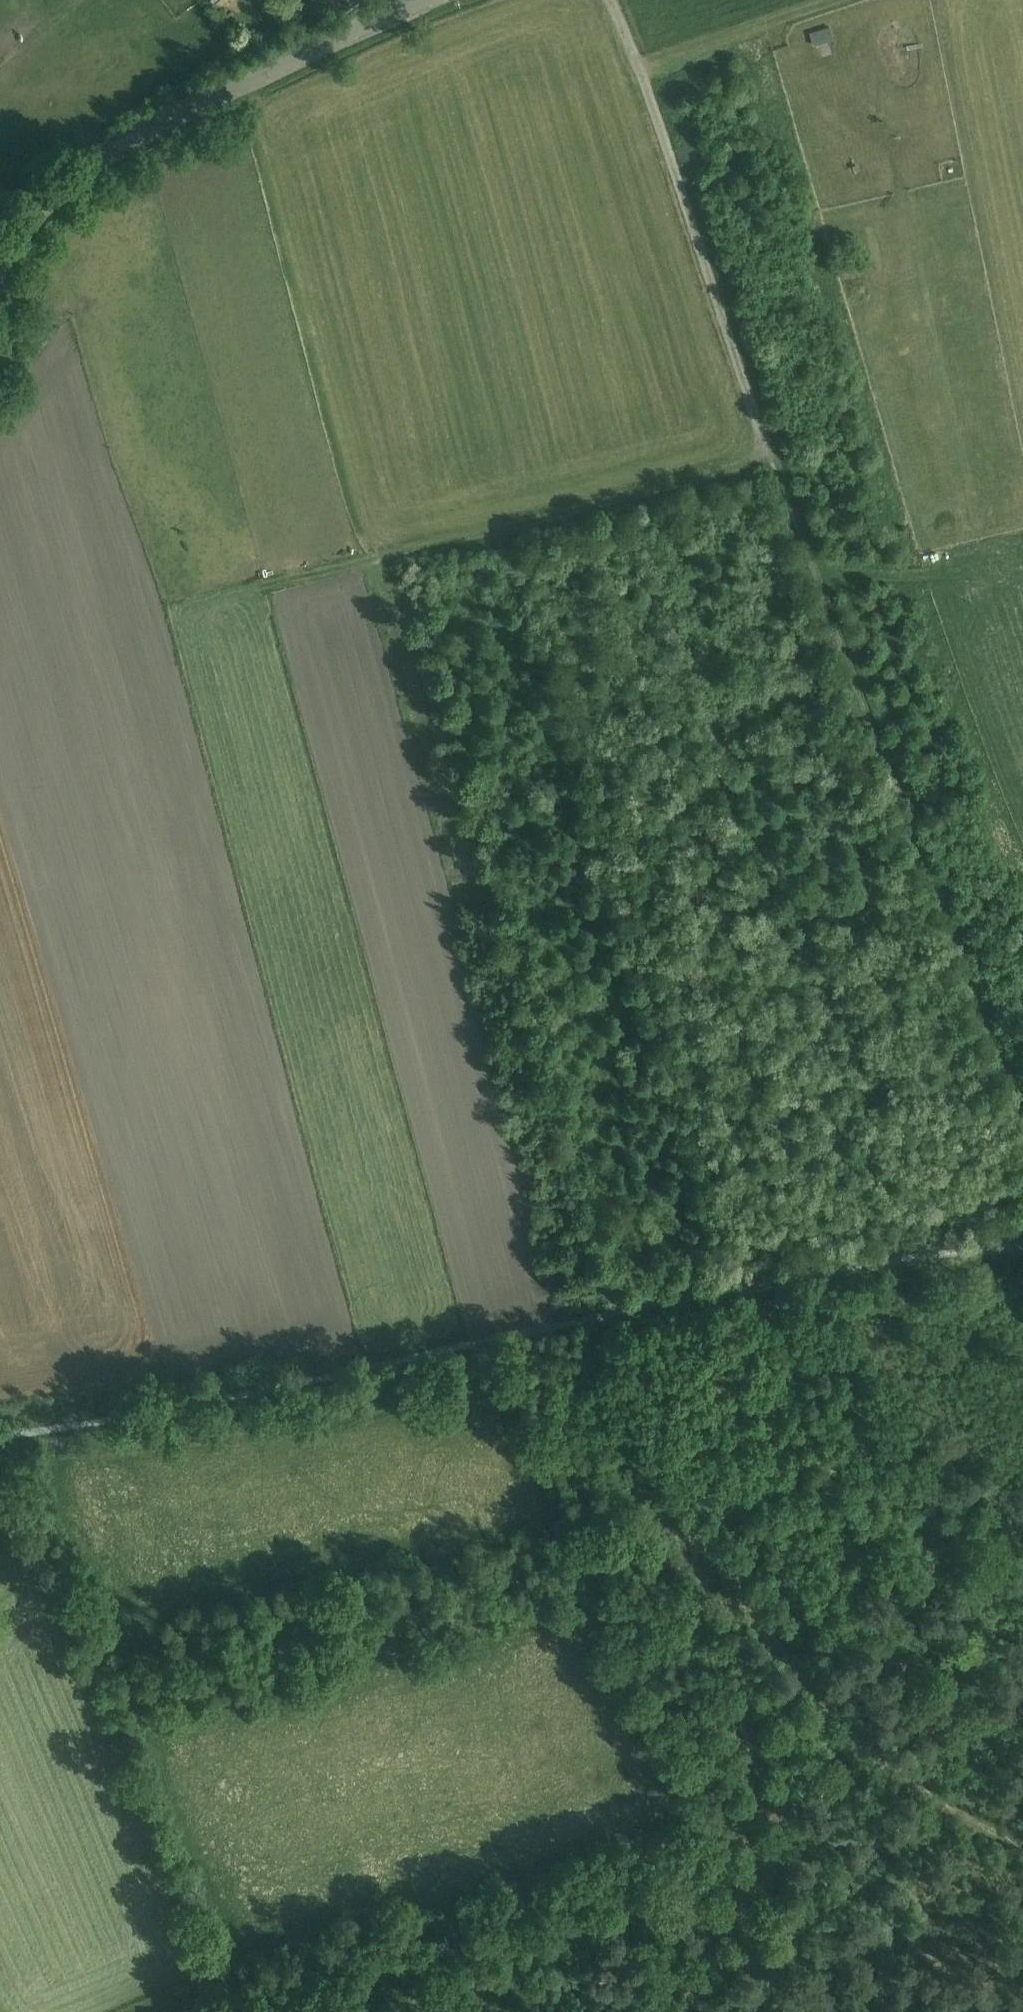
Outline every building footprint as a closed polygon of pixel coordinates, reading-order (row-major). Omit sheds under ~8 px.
[(7,1524),(19,1521),(15,1507),(3,1510),(7,1524)]
